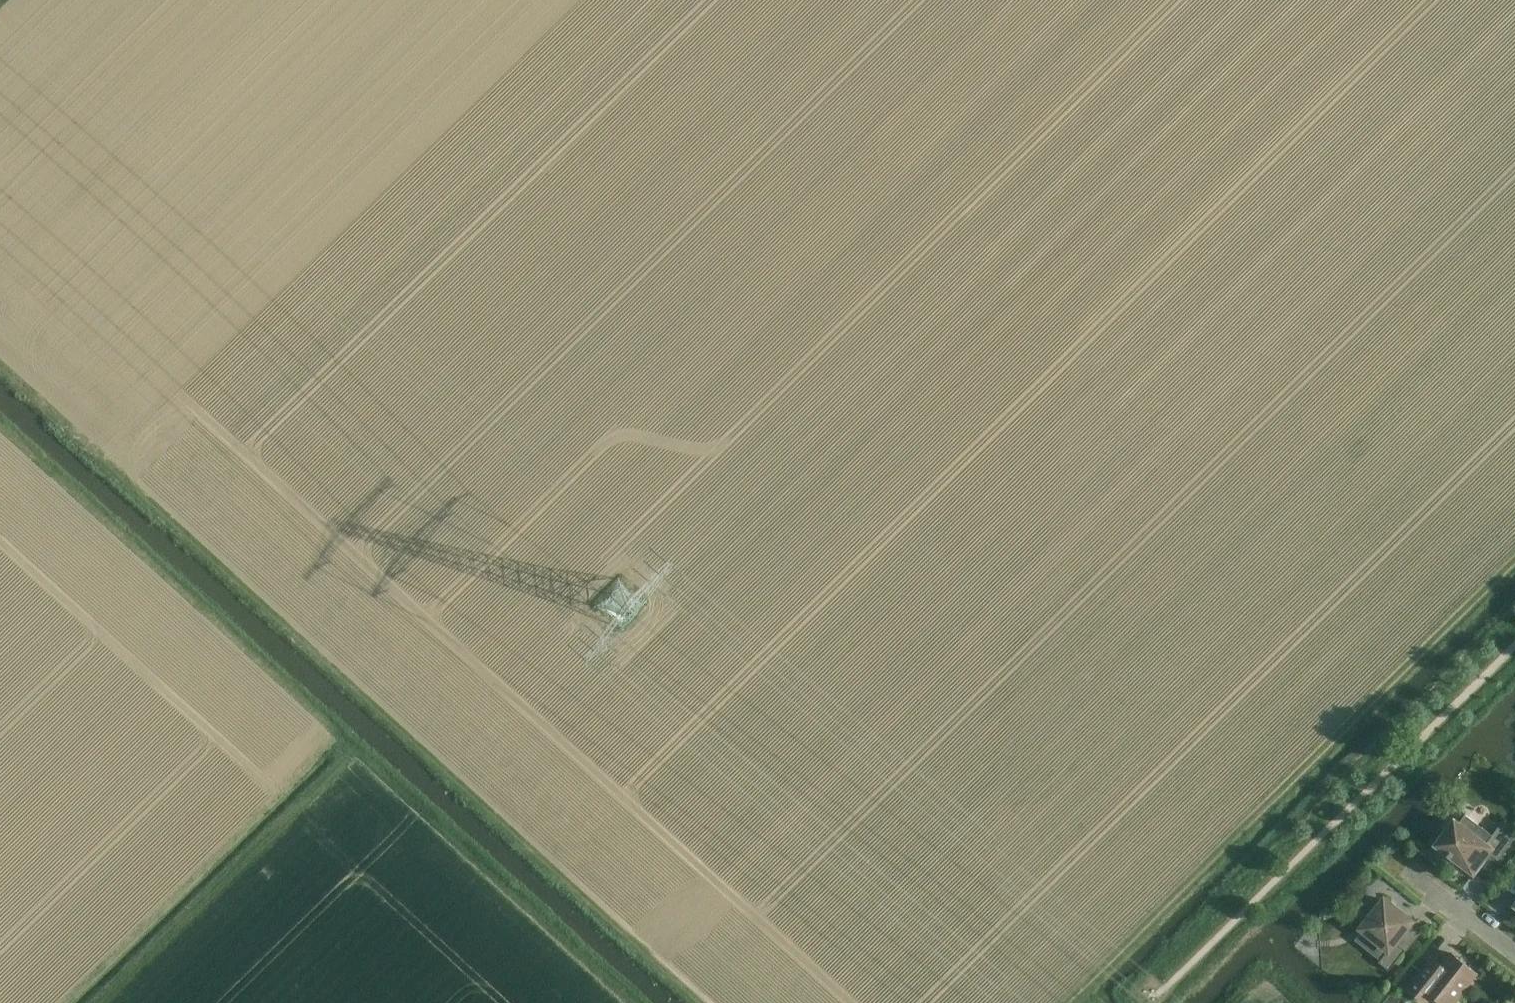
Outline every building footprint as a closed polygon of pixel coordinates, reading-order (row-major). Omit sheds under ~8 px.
[(1485,845),(1455,822),(1438,844),(1450,852),(1448,854),(1473,872),(1488,852),(1499,860),(1514,839),(1499,827),(1485,845)] [(1389,970),(1406,949),(1396,941),(1409,924),(1399,916),(1401,912),(1385,900),(1363,928),(1389,949),(1379,962),(1389,970)] [(1452,953),(1441,966),(1431,957),(1407,987),(1427,1002),(1433,996),(1443,1002),(1453,1002),(1477,973),(1452,953)]
